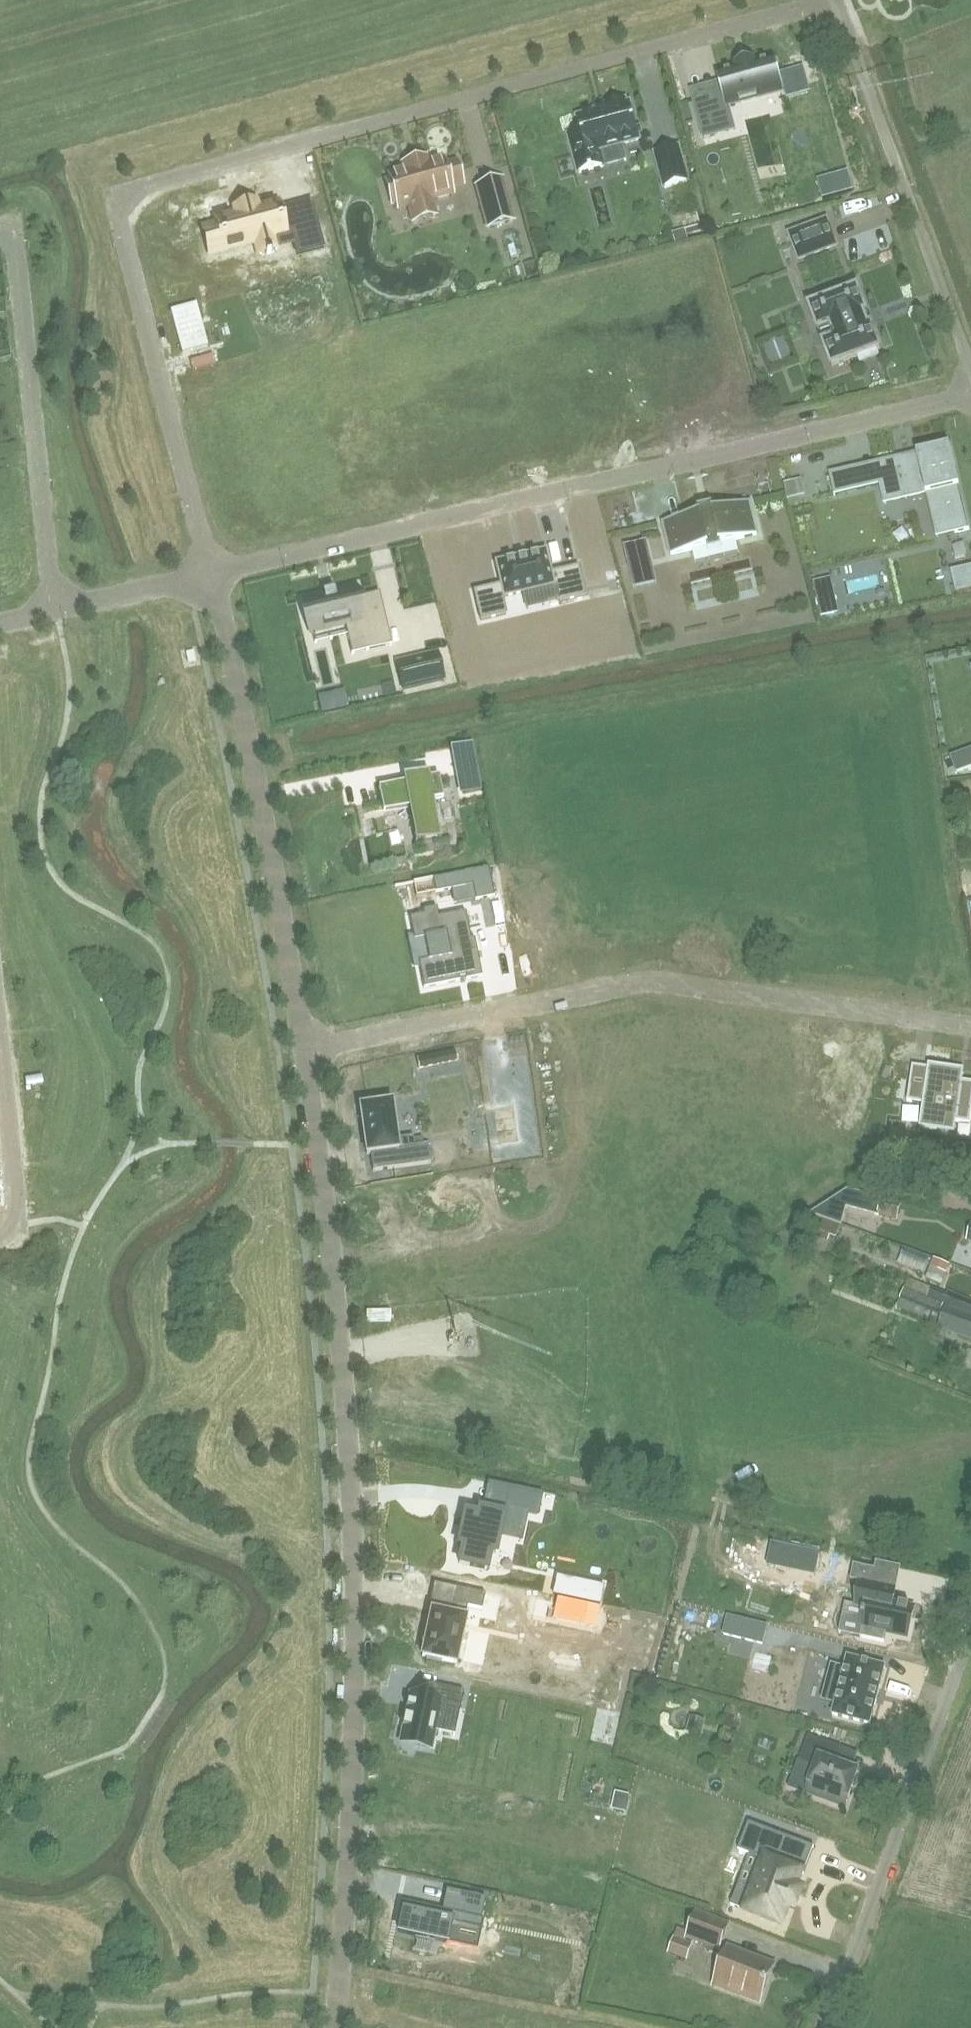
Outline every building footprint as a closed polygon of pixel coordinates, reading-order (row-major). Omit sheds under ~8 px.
[(723,91),(693,99),(702,130),(712,127),(709,117),(721,113),(720,107),(729,105),(781,91),(774,62),(756,66),(755,63),(736,68),(737,72),(719,76),(721,81),(723,91)] [(625,100),(605,105),(607,110),(577,118),(581,131),(569,135),(579,173),(603,167),(599,150),(640,139),(630,103),(626,104),(625,100)] [(679,147),(676,148),(655,153),(665,188),(688,182),(679,147)] [(426,158),(422,159),(404,164),(405,171),(389,175),(391,181),(386,182),(392,204),(397,203),(399,209),(409,206),(413,222),(433,217),(436,216),(432,200),(453,194),(451,188),(463,185),(457,163),(445,166),(444,160),(428,164),(426,158)] [(835,176),(840,195),(854,191),(849,172),(848,172),(848,173),(835,176)] [(477,187),(478,190),(488,228),(513,221),(502,180),(477,187)] [(273,238),(274,237),(287,234),(286,233),(285,229),(278,203),(274,204),(274,205),(262,208),(257,209),(256,204),(252,205),(252,206),(240,209),(240,208),(236,210),(237,214),(233,215),(233,216),(220,219),(216,220),(216,222),(217,222),(218,225),(217,225),(217,226),(205,229),(203,229),(204,231),(210,253),(210,255),(212,254),(224,250),(224,251),(229,249),(243,245),(243,246),(248,244),(254,242),(254,243),(256,242),(258,242),(258,241),(272,237),(273,238)] [(827,220),(789,234),(799,260),(836,246),(827,220)] [(324,248),(318,225),(291,232),(295,245),(297,255),(324,248)] [(535,257),(530,240),(516,244),(521,261),(535,257)] [(811,306),(809,306),(810,308),(818,328),(818,330),(820,329),(831,325),(836,339),(825,343),(823,344),(824,345),(832,365),(832,367),(834,366),(859,357),(861,362),(878,356),(876,350),(878,349),(878,350),(880,349),(879,347),(879,348),(871,328),(872,327),(871,326),(869,326),(870,327),(868,327),(862,313),(864,312),(864,313),(866,312),(865,310),(865,311),(857,290),(858,290),(857,289),(856,289),(856,290),(831,299),(829,293),(811,300),(813,306),(811,306)] [(0,365),(0,377),(15,373),(12,362),(0,365)] [(967,530),(957,488),(959,487),(954,463),(950,445),(917,453),(917,455),(918,460),(901,464),(899,459),(874,464),(879,484),(879,485),(882,496),(907,490),(906,488),(924,484),(927,494),(934,493),(939,516),(937,517),(941,532),(955,529),(956,532),(955,532),(955,533),(969,530),(969,529),(967,530)] [(830,475),(830,473),(829,474),(834,496),(835,495),(835,494),(857,489),(853,469),(830,475)] [(700,514),(664,522),(671,555),(707,547),(709,551),(722,548),(721,543),(757,535),(749,502),(713,510),(712,505),(699,509),(700,514)] [(652,560),(647,540),(624,546),(628,565),(652,560)] [(498,563),(496,563),(497,565),(502,586),(496,587),(474,592),(481,621),(507,615),(503,598),(504,597),(504,598),(506,597),(552,586),(552,587),(554,586),(555,586),(559,603),(585,597),(578,567),(556,573),(551,574),(546,554),(546,552),(544,552),(544,553),(498,563)] [(0,563),(0,588),(9,586),(4,562),(0,563)] [(761,568),(733,570),(734,597),(763,595),(761,568)] [(701,605),(727,602),(724,576),(698,580),(701,605)] [(953,584),(956,594),(970,591),(970,580),(953,584)] [(312,633),(345,625),(362,621),(369,649),(390,644),(390,646),(392,645),(380,593),(378,593),(379,598),(358,603),(357,598),(354,589),(336,593),(335,591),(323,594),(324,596),(305,601),(312,633)] [(727,603),(730,618),(744,615),(741,600),(727,603)] [(832,600),(818,604),(821,616),(835,613),(832,600)] [(434,654),(392,664),(398,691),(440,681),(434,654)] [(459,772),(463,794),(481,791),(477,768),(459,772)] [(442,838),(435,800),(444,798),(440,776),(431,778),(429,772),(403,776),(405,783),(379,788),(384,813),(410,808),(416,843),(442,838)] [(433,879),(414,882),(415,886),(417,897),(436,893),(451,890),(473,886),(476,900),(476,901),(495,897),(491,878),(489,868),(433,879)] [(483,977),(482,974),(475,940),(472,940),(466,913),(439,918),(437,908),(423,911),(424,915),(410,918),(414,936),(415,941),(424,939),(429,961),(419,963),(420,968),(424,986),(424,989),(460,982),(459,978),(466,977),(467,980),(483,977)] [(963,989),(970,988),(970,969),(960,970),(963,989)] [(964,1073),(944,1070),(944,1067),(929,1065),(928,1068),(925,1088),(910,1086),(907,1102),(923,1104),(920,1128),(947,1132),(949,1121),(957,1123),(970,1125),(970,1121),(970,1083),(963,1081),(964,1073)] [(392,1104),(360,1108),(367,1155),(371,1155),(373,1172),(431,1164),(428,1146),(415,1147),(414,1138),(397,1140),(392,1104)] [(515,1118),(496,1121),(499,1144),(519,1142),(515,1118)] [(848,1190),(810,1214),(841,1225),(846,1206),(896,1220),(901,1204),(848,1190)] [(841,1226),(821,1219),(816,1237),(828,1242),(831,1236),(837,1239),(841,1226)] [(904,1249),(901,1256),(926,1265),(929,1258),(930,1257),(905,1246),(904,1249)] [(933,1260),(931,1267),(945,1273),(947,1274),(950,1266),(933,1260)] [(904,1289),(944,1305),(945,1306),(970,1316),(970,1302),(948,1292),(946,1295),(907,1280),(904,1289)] [(904,1289),(899,1301),(925,1311),(933,1314),(930,1322),(936,1325),(944,1305),(904,1289)] [(937,1329),(970,1342),(970,1316),(945,1306),(937,1329)] [(541,1496),(507,1489),(503,1508),(529,1513),(537,1515),(541,1496)] [(504,1515),(484,1511),(480,1510),(480,1513),(479,1516),(471,1514),(471,1515),(466,1514),(464,1522),(462,1532),(461,1532),(461,1533),(462,1533),(461,1540),(460,1540),(460,1541),(459,1546),(463,1547),(460,1564),(487,1570),(491,1552),(496,1553),(499,1540),(500,1536),(504,1515)] [(769,1560),(816,1570),(819,1555),(772,1545),(769,1560)] [(862,1583),(857,1607),(867,1609),(866,1614),(864,1613),(863,1617),(865,1618),(861,1638),(884,1643),(886,1633),(908,1638),(914,1609),(893,1604),(896,1590),(872,1585),(875,1570),(854,1566),(851,1581),(862,1583)] [(574,1581),(570,1599),(599,1605),(603,1587),(574,1581)] [(426,1639),(426,1641),(423,1657),(427,1658),(426,1663),(441,1666),(442,1661),(456,1664),(468,1607),(482,1610),(486,1594),(458,1589),(453,1616),(432,1612),(428,1630),(426,1639)] [(585,1604),(580,1626),(595,1629),(600,1607),(585,1604)] [(767,1627),(729,1618),(724,1635),(763,1645),(767,1627)] [(832,1666),(823,1701),(836,1704),(833,1716),(870,1725),(885,1668),(848,1658),(845,1669),(832,1666)] [(434,1731),(439,1732),(445,1705),(461,1708),(464,1692),(440,1687),(437,1701),(415,1696),(411,1695),(401,1742),(431,1748),(434,1731)] [(806,1793),(829,1802),(845,1807),(858,1772),(836,1763),(841,1748),(809,1736),(800,1761),(815,1767),(806,1793)] [(36,1748),(40,1758),(56,1752),(53,1742),(36,1748)] [(617,1793),(613,1809),(625,1812),(629,1796),(617,1793)] [(739,1886),(731,1906),(782,1925),(789,1907),(795,1910),(802,1892),(796,1890),(802,1873),(778,1864),(788,1838),(749,1823),(738,1851),(766,1861),(754,1891),(739,1886)] [(403,1916),(399,1933),(447,1943),(447,1944),(478,1950),(482,1934),(479,1934),(479,1930),(482,1931),(485,1920),(482,1919),(486,1898),(465,1894),(465,1895),(466,1896),(462,1915),(442,1911),(419,1906),(418,1913),(400,1909),(399,1913),(401,1913),(401,1916),(403,1916)] [(760,2002),(774,1966),(774,1965),(728,1947),(728,1948),(721,1946),(728,1927),(696,1914),(689,1932),(687,1938),(707,1946),(705,1951),(724,1958),(714,1985),(760,2002)] [(678,1928),(674,1937),(685,1942),(687,1938),(689,1932),(678,1928)]
